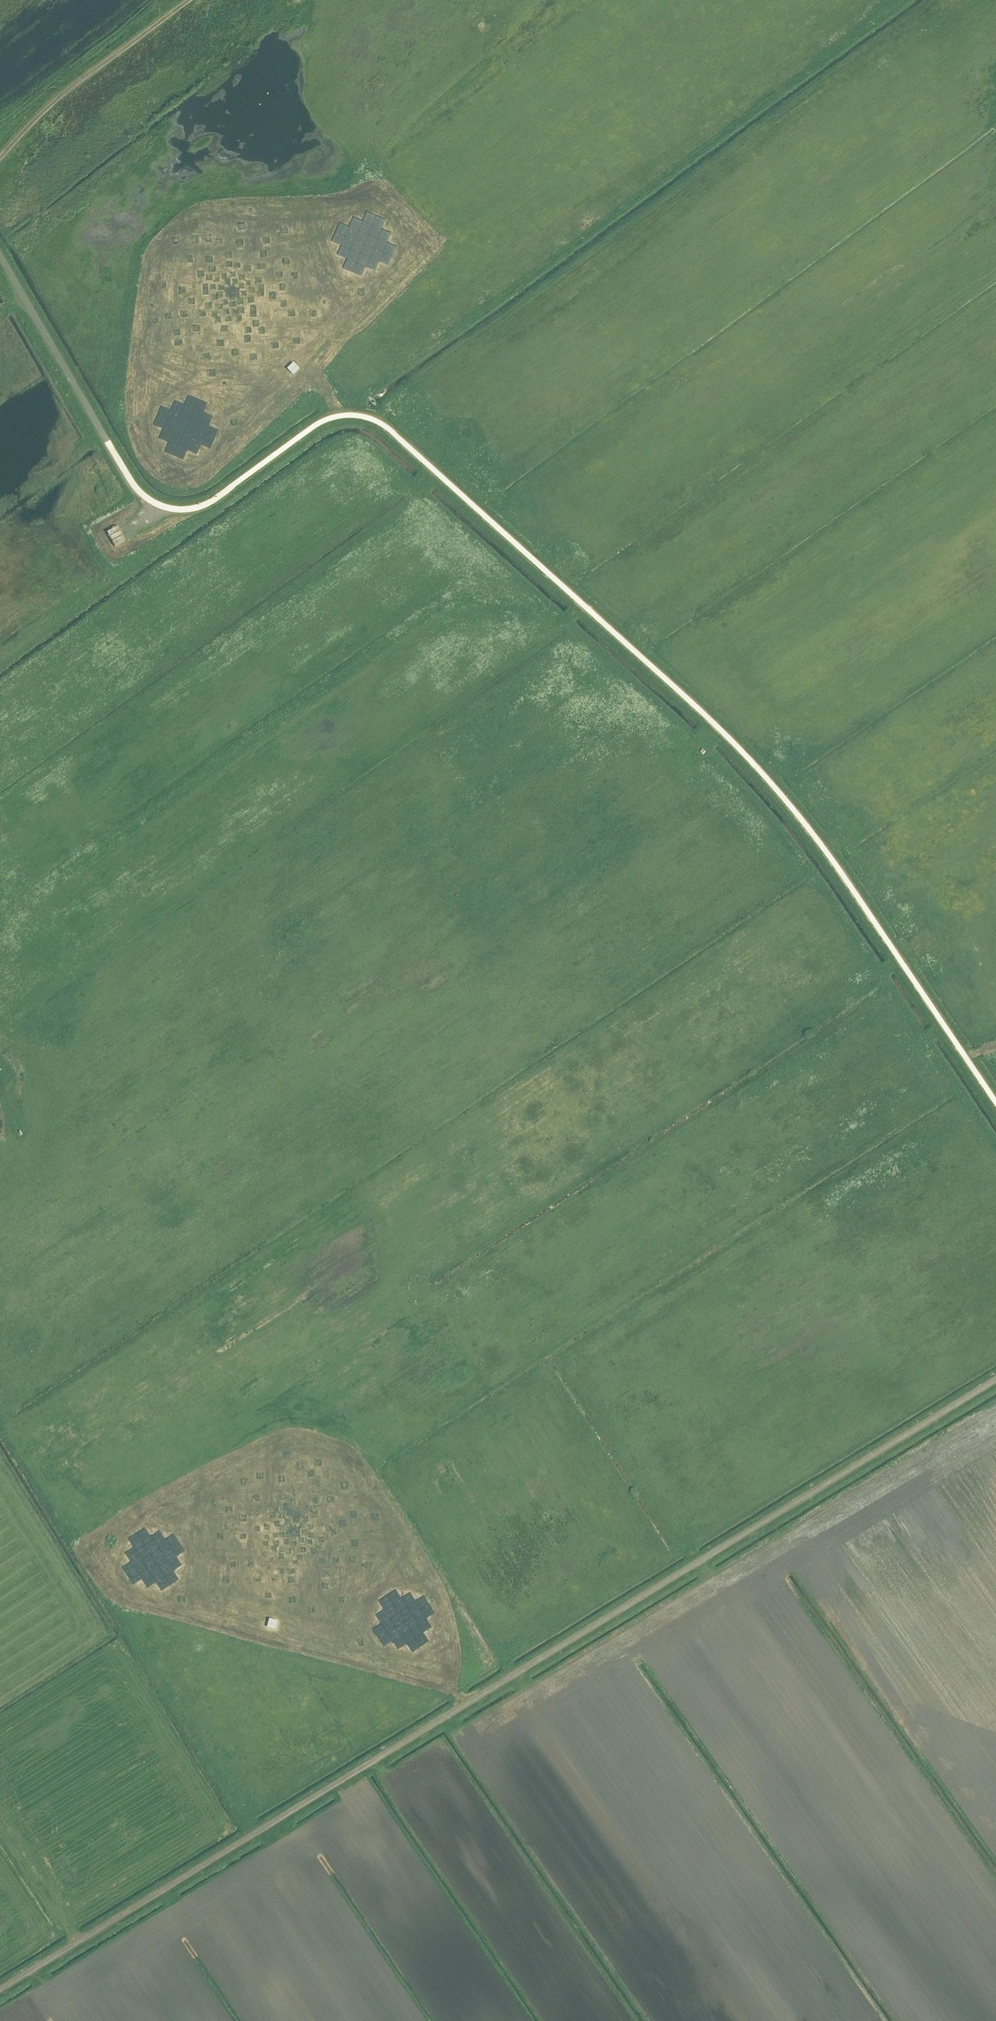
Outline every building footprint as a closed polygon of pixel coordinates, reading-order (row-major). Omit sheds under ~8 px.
[(479,26),(484,20),(478,15),(473,21),(479,26)] [(349,225),(340,221),(332,240),(341,244),(337,253),(347,257),(343,267),(362,275),(366,265),(375,269),(379,260),(389,264),(397,245),(387,241),(391,231),(382,227),(386,218),(367,210),(363,219),(353,215),(349,225)] [(293,365),(287,371),(293,377),(299,371),(293,365)] [(207,404),(188,396),(184,405),(175,401),(171,411),(161,407),(153,426),(163,430),(159,439),(168,443),(164,453),(183,461),(187,451),(197,455),(201,446),(210,450),(218,431),(209,427),(213,417),(203,413),(207,404)] [(107,534),(114,548),(125,542),(117,529),(107,534)] [(122,1569),(133,1586),(142,1580),(147,1589),(156,1583),(162,1592),(179,1581),(173,1572),(182,1566),(176,1558),(185,1552),(174,1535),(165,1541),(159,1532),(151,1538),(145,1529),(128,1540),(133,1549),(125,1554),(130,1563),(122,1569)] [(381,1625),(372,1630),(384,1648),(392,1642),(398,1651),(406,1645),(412,1654),(429,1642),(424,1634),(432,1628),(427,1619),(435,1614),(424,1597),(415,1602),(410,1594),(401,1599),(396,1591),(378,1602),(384,1610),(375,1616),(381,1625)] [(278,1623),(269,1621),(267,1630),(276,1632),(278,1623)]
